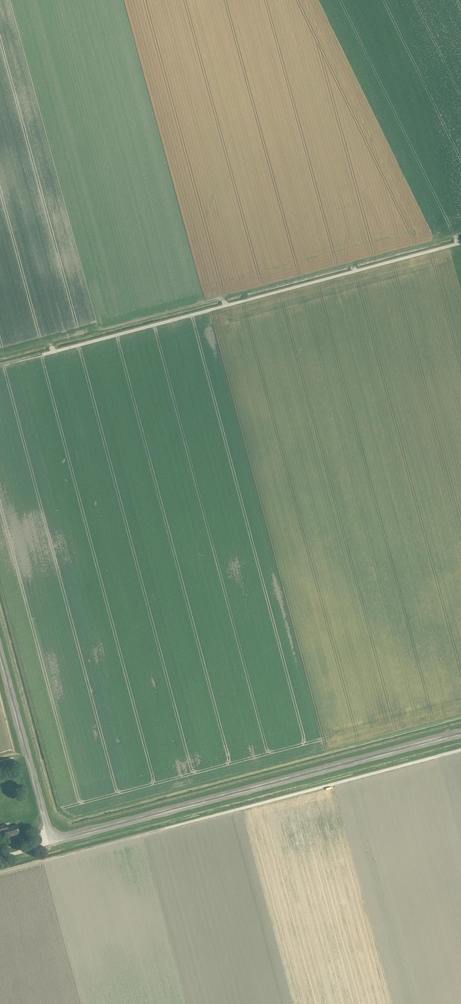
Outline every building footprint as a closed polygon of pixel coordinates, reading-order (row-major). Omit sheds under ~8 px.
[(6,824),(0,826),(0,829),(1,833),(5,832),(7,838),(13,836),(12,835),(18,834),(18,835),(19,835),(17,825),(7,828),(6,824)]
